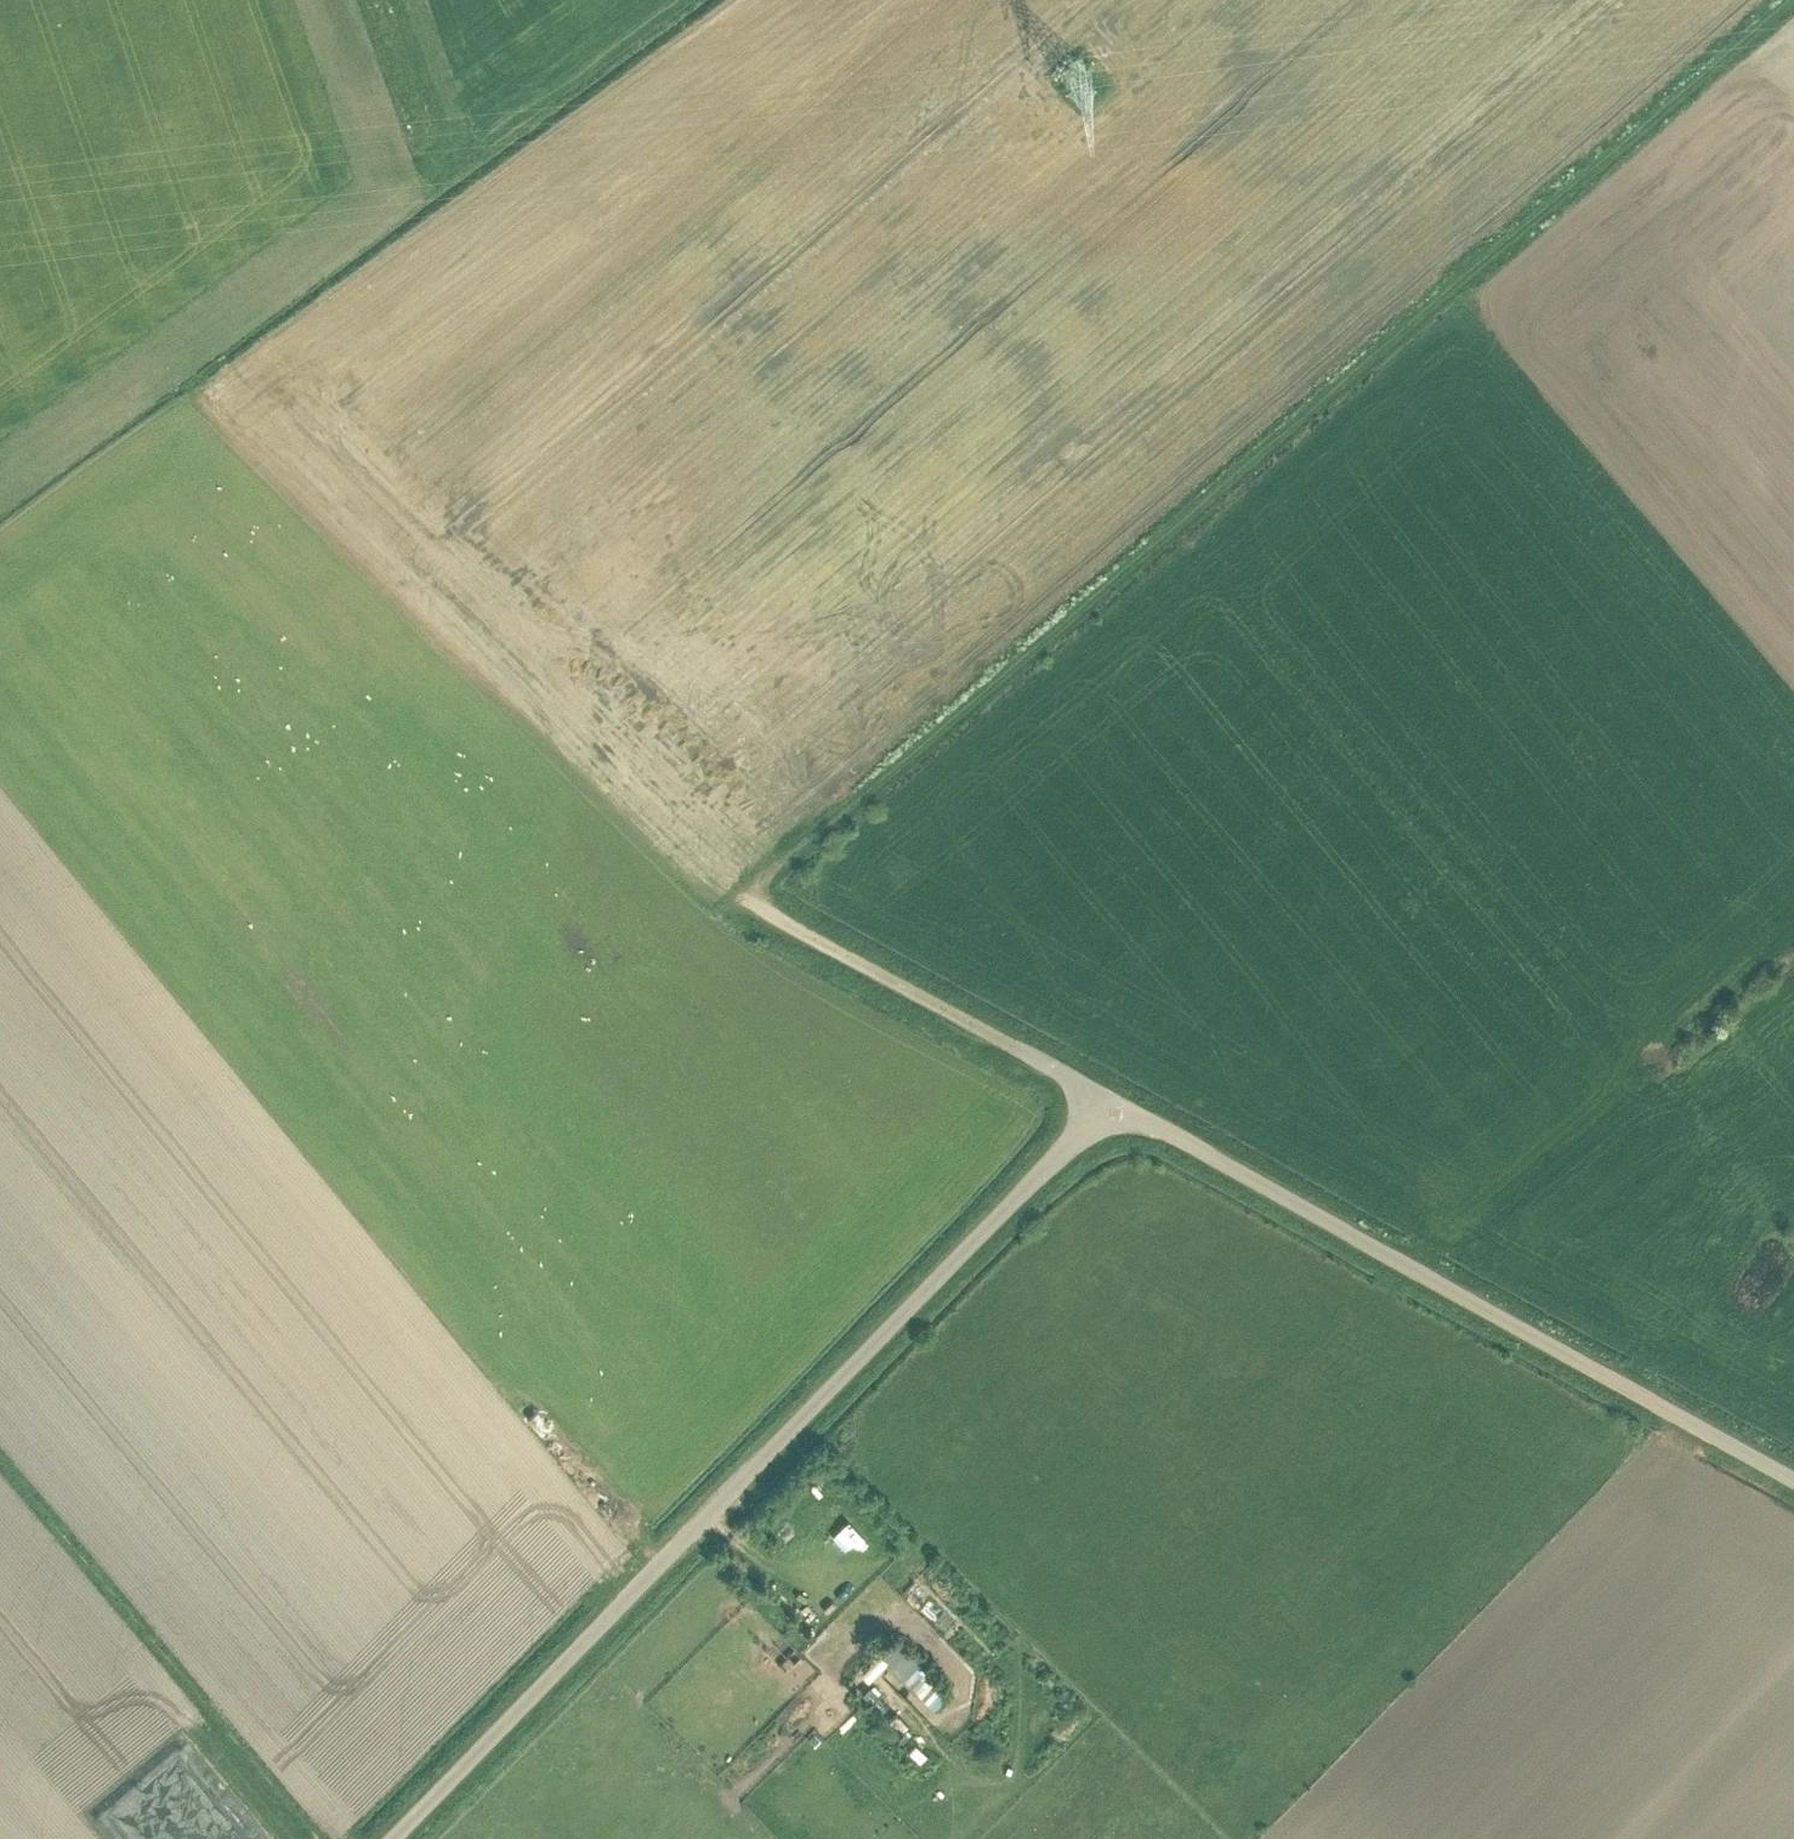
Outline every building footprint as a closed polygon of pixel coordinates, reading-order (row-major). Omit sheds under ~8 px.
[(892,1666),(907,1651),(894,1638),(879,1653),(892,1666)] [(922,1693),(946,1701),(952,1684),(929,1675),(922,1693)]
